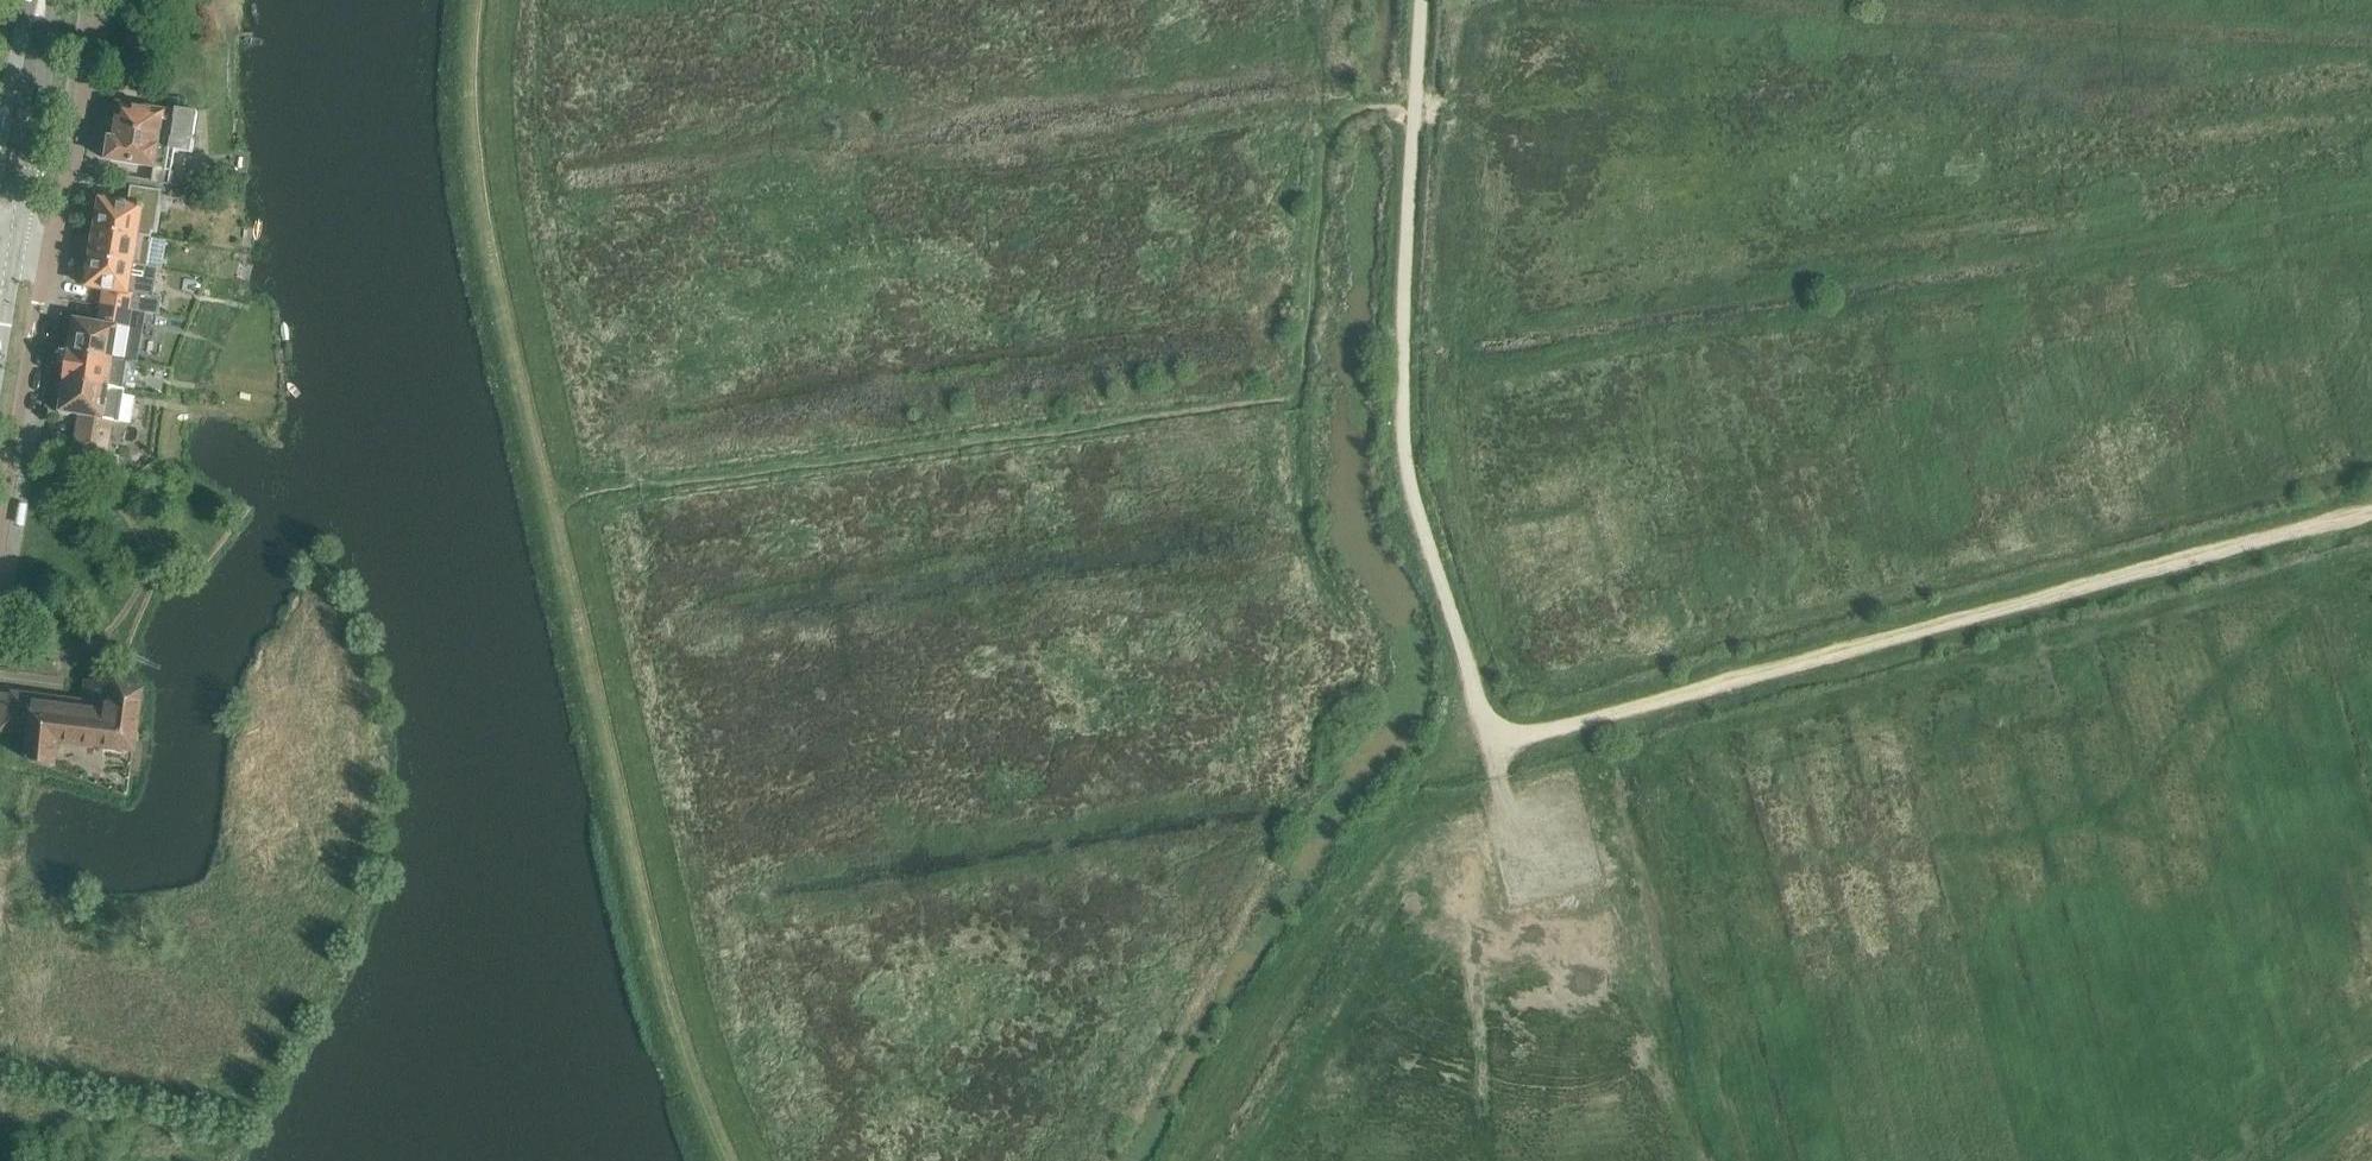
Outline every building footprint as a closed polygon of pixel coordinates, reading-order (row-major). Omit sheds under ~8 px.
[(112,123),(109,139),(175,150),(191,153),(196,121),(198,112),(176,108),(175,114),(174,114),(119,105),(115,124),(112,123)] [(105,144),(104,153),(106,158),(106,160),(110,161),(154,168),(152,181),(128,177),(128,178),(129,179),(128,185),(175,193),(177,186),(178,185),(169,184),(175,150),(109,139),(105,144)] [(94,216),(93,223),(96,227),(96,229),(134,235),(149,237),(150,232),(154,233),(161,191),(167,193),(166,196),(192,200),(192,196),(175,193),(128,185),(127,190),(131,190),(128,205),(100,200),(98,213),(94,216)] [(91,234),(90,242),(93,246),(91,258),(145,267),(147,259),(145,259),(149,237),(134,235),(96,229),(95,231),(91,234)] [(87,262),(86,270),(88,274),(86,286),(103,289),(101,306),(152,314),(159,316),(162,298),(153,296),(158,269),(145,267),(91,258),(91,259),(87,262)] [(67,337),(66,344),(69,348),(68,350),(67,350),(67,351),(125,361),(125,360),(137,362),(142,330),(128,328),(131,312),(145,314),(152,315),(101,306),(98,322),(73,318),(71,334),(67,337)] [(62,366),(60,373),(63,376),(62,380),(63,380),(106,387),(120,389),(123,370),(125,361),(67,351),(65,364),(62,366)] [(59,385),(58,393),(61,397),(58,412),(78,415),(72,448),(80,450),(108,454),(113,422),(119,423),(124,390),(120,389),(106,387),(63,380),(63,382),(59,385)] [(121,461),(119,473),(126,474),(128,462),(121,461)] [(134,750),(143,693),(112,684),(107,683),(89,680),(86,704),(4,693),(0,719),(0,730),(30,733),(28,760),(53,769),(58,740),(134,750)]
